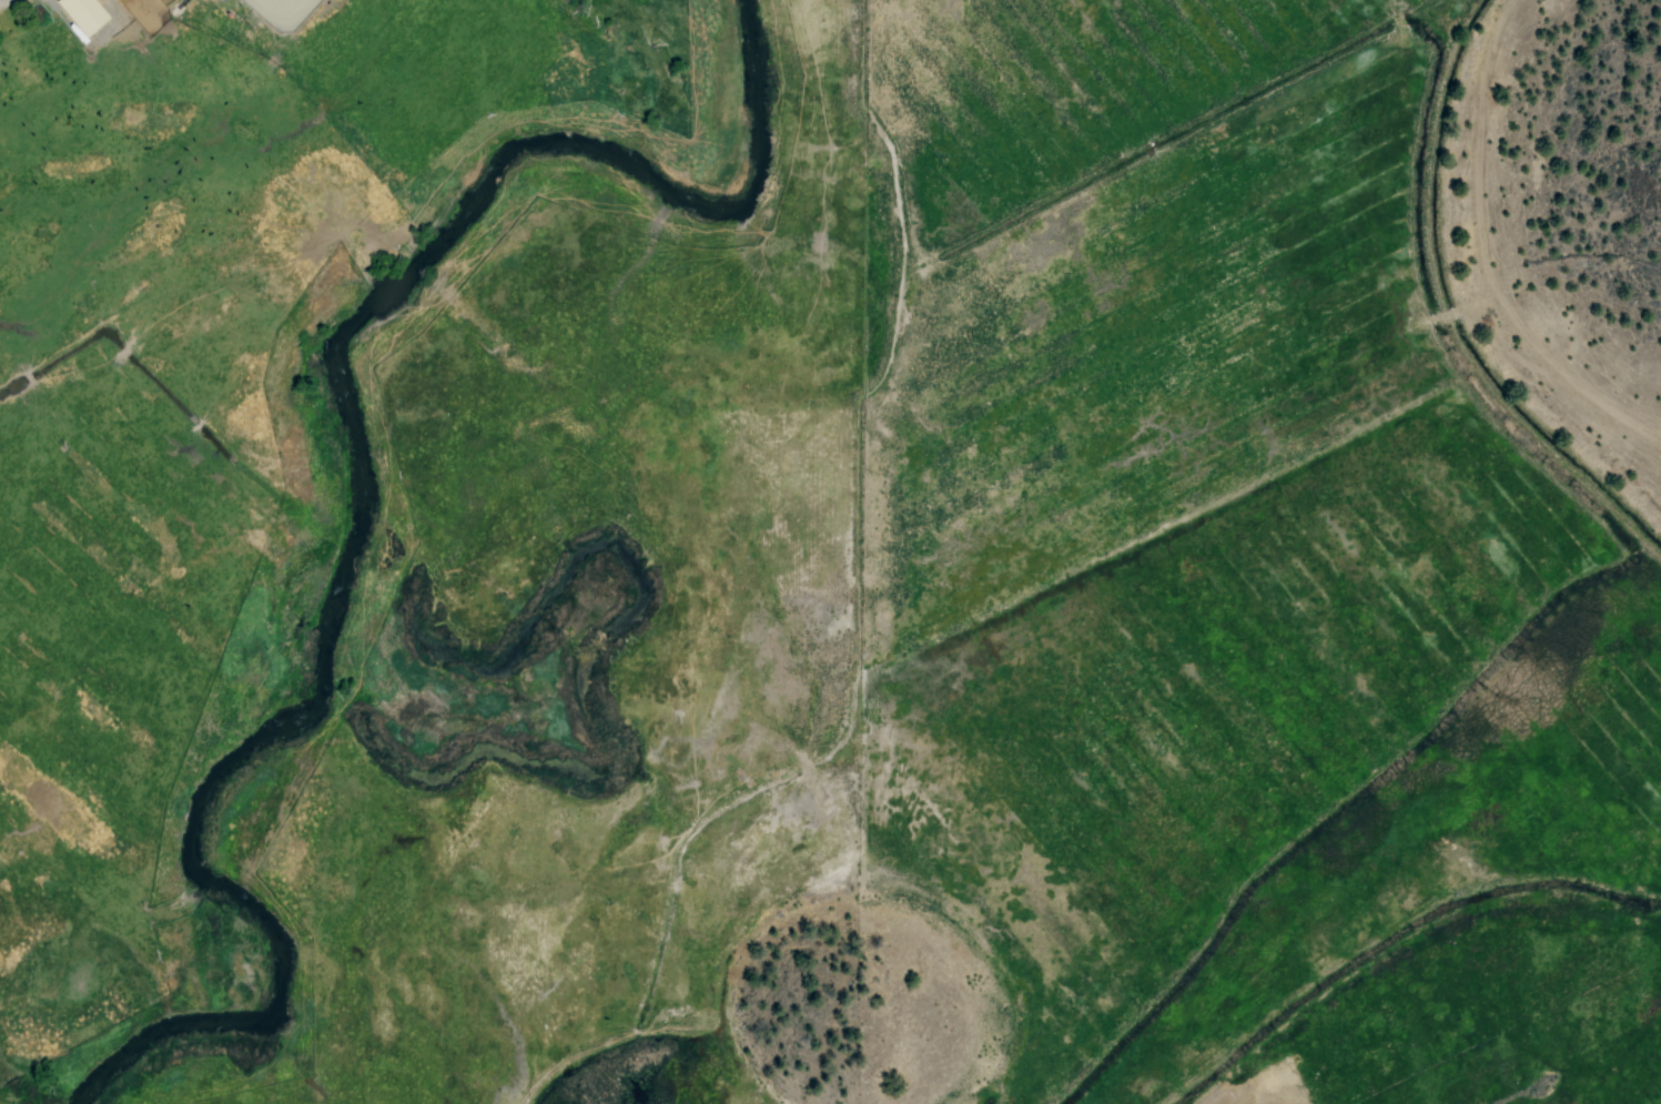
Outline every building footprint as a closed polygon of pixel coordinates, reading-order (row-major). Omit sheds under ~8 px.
[(94,0),(56,0),(55,1),(85,38),(109,18),(94,0)]
